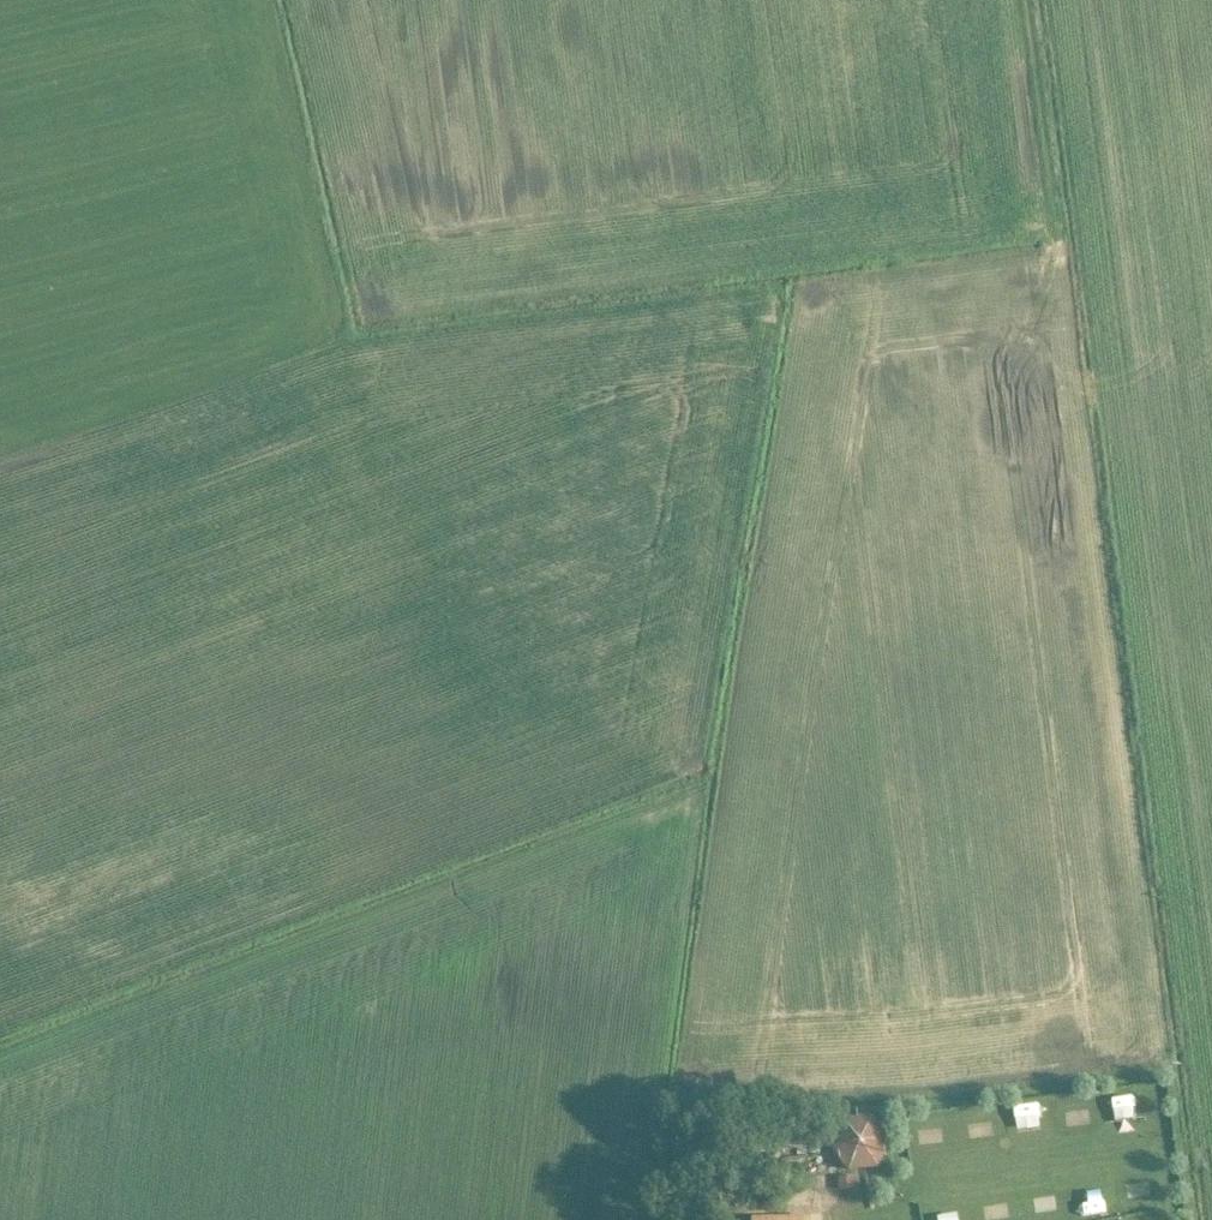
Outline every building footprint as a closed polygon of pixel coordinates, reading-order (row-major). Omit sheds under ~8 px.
[(851,1174),(898,1152),(879,1109),(831,1131),(851,1174)]
